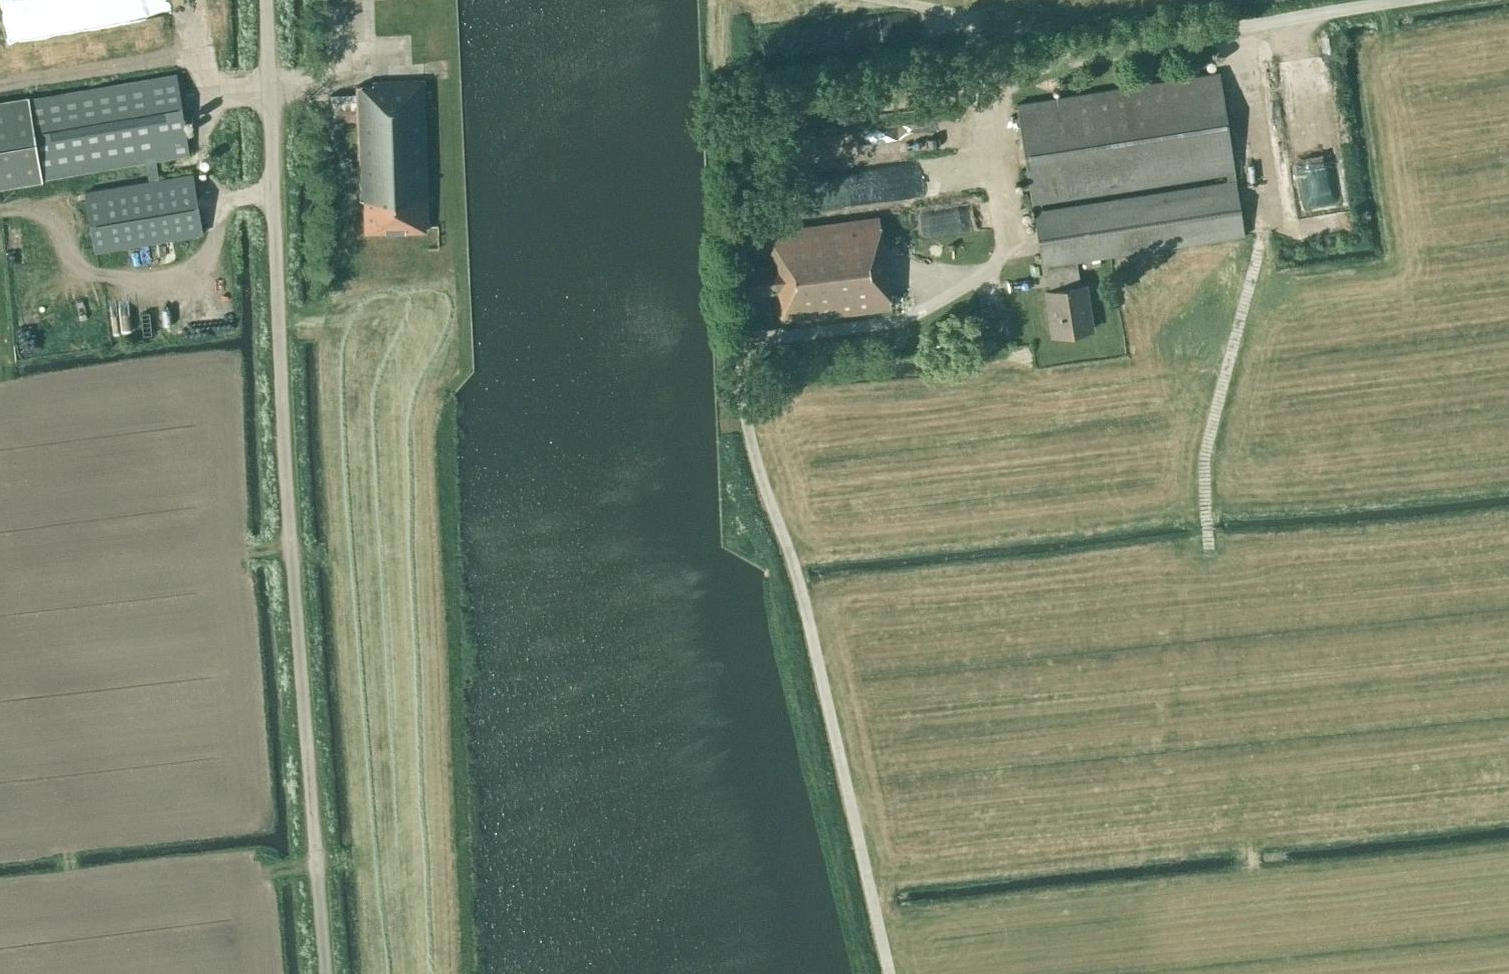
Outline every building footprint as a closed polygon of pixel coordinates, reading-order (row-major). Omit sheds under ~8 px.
[(1219,71),(1017,103),(1032,201),(1234,170),(1219,71)] [(41,179),(145,161),(148,180),(84,191),(94,251),(202,233),(192,173),(157,179),(154,159),(189,154),(176,74),(27,99),(27,98),(0,103),(0,186),(41,179)] [(330,94),(331,122),(358,121),(360,199),(366,199),(367,229),(422,227),(422,226),(428,226),(423,79),(373,81),(373,85),(357,85),(357,93),(330,94)] [(1045,265),(1076,260),(1244,234),(1235,179),(1227,180),(1226,172),(1040,201),(1042,209),(1033,210),(1042,266),(1045,265)] [(798,319),(891,307),(879,215),(784,229),(767,231),(771,265),(739,269),(743,293),(775,289),(779,320),(797,317),(798,319)] [(1080,285),(1076,260),(1045,265),(1049,289),(1045,290),(1052,334),(1091,328),(1085,284),(1080,285)]
